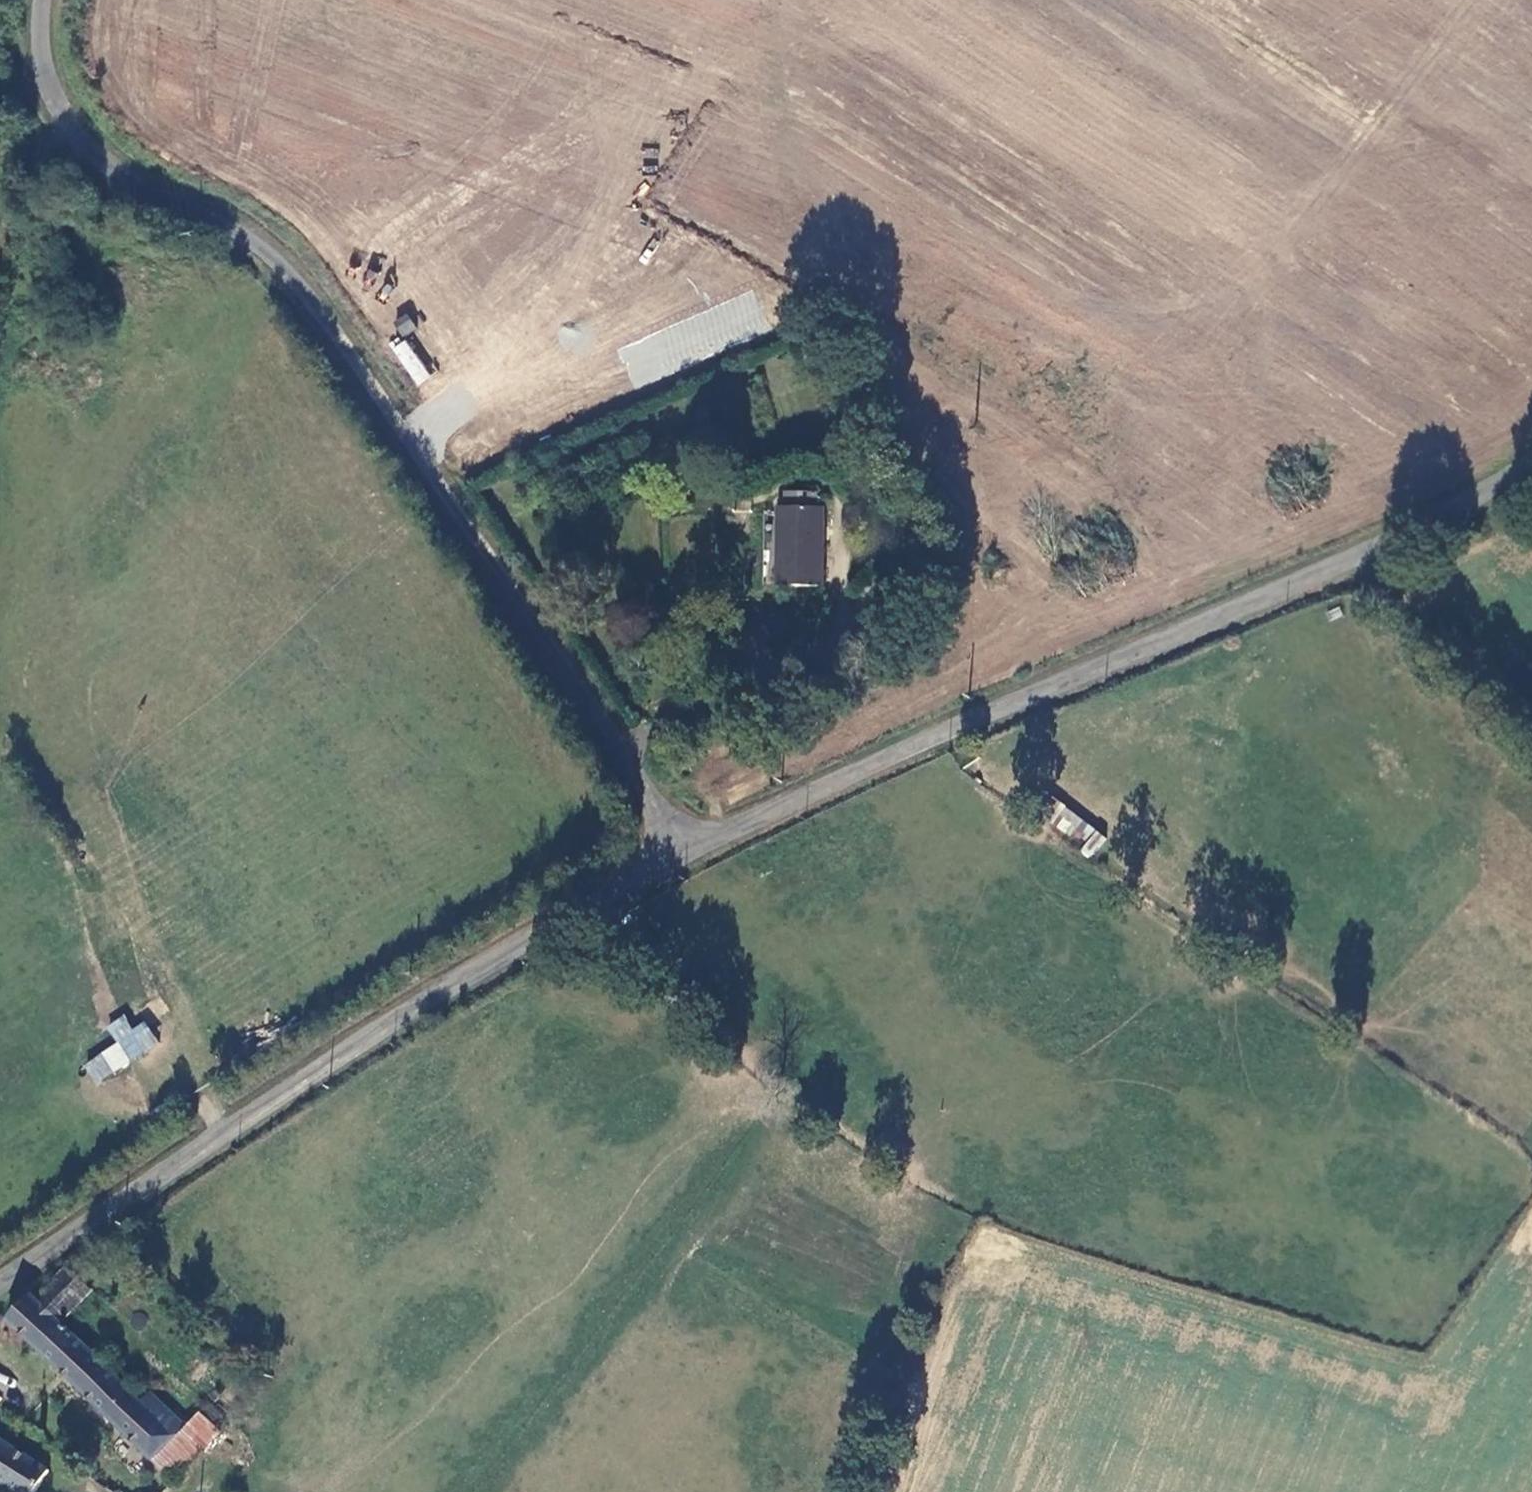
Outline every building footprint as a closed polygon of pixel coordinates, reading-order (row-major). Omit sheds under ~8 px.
[(393,321),(401,337),(416,330),(408,314),(393,321)] [(671,332),(620,345),(631,386),(682,373),(671,332)] [(413,386),(428,379),(408,338),(393,345),(413,386)] [(818,503),(818,489),(788,488),(788,503),(778,503),(777,583),(821,584),(823,503),(818,503)] [(1091,857),(1106,838),(1055,799),(1040,818),(1091,857)] [(159,1044),(144,1020),(132,1027),(124,1015),(105,1026),(115,1043),(82,1063),(94,1084),(159,1044)] [(7,1317),(158,1455),(189,1423),(150,1385),(141,1395),(63,1319),(92,1285),(70,1264),(36,1296),(30,1289),(7,1317)] [(6,1392),(12,1378),(0,1373),(0,1390),(6,1392)] [(158,1455),(180,1476),(223,1427),(204,1407),(189,1423),(158,1455)] [(0,1436),(0,1478),(23,1491),(34,1491),(50,1465),(0,1436)]
